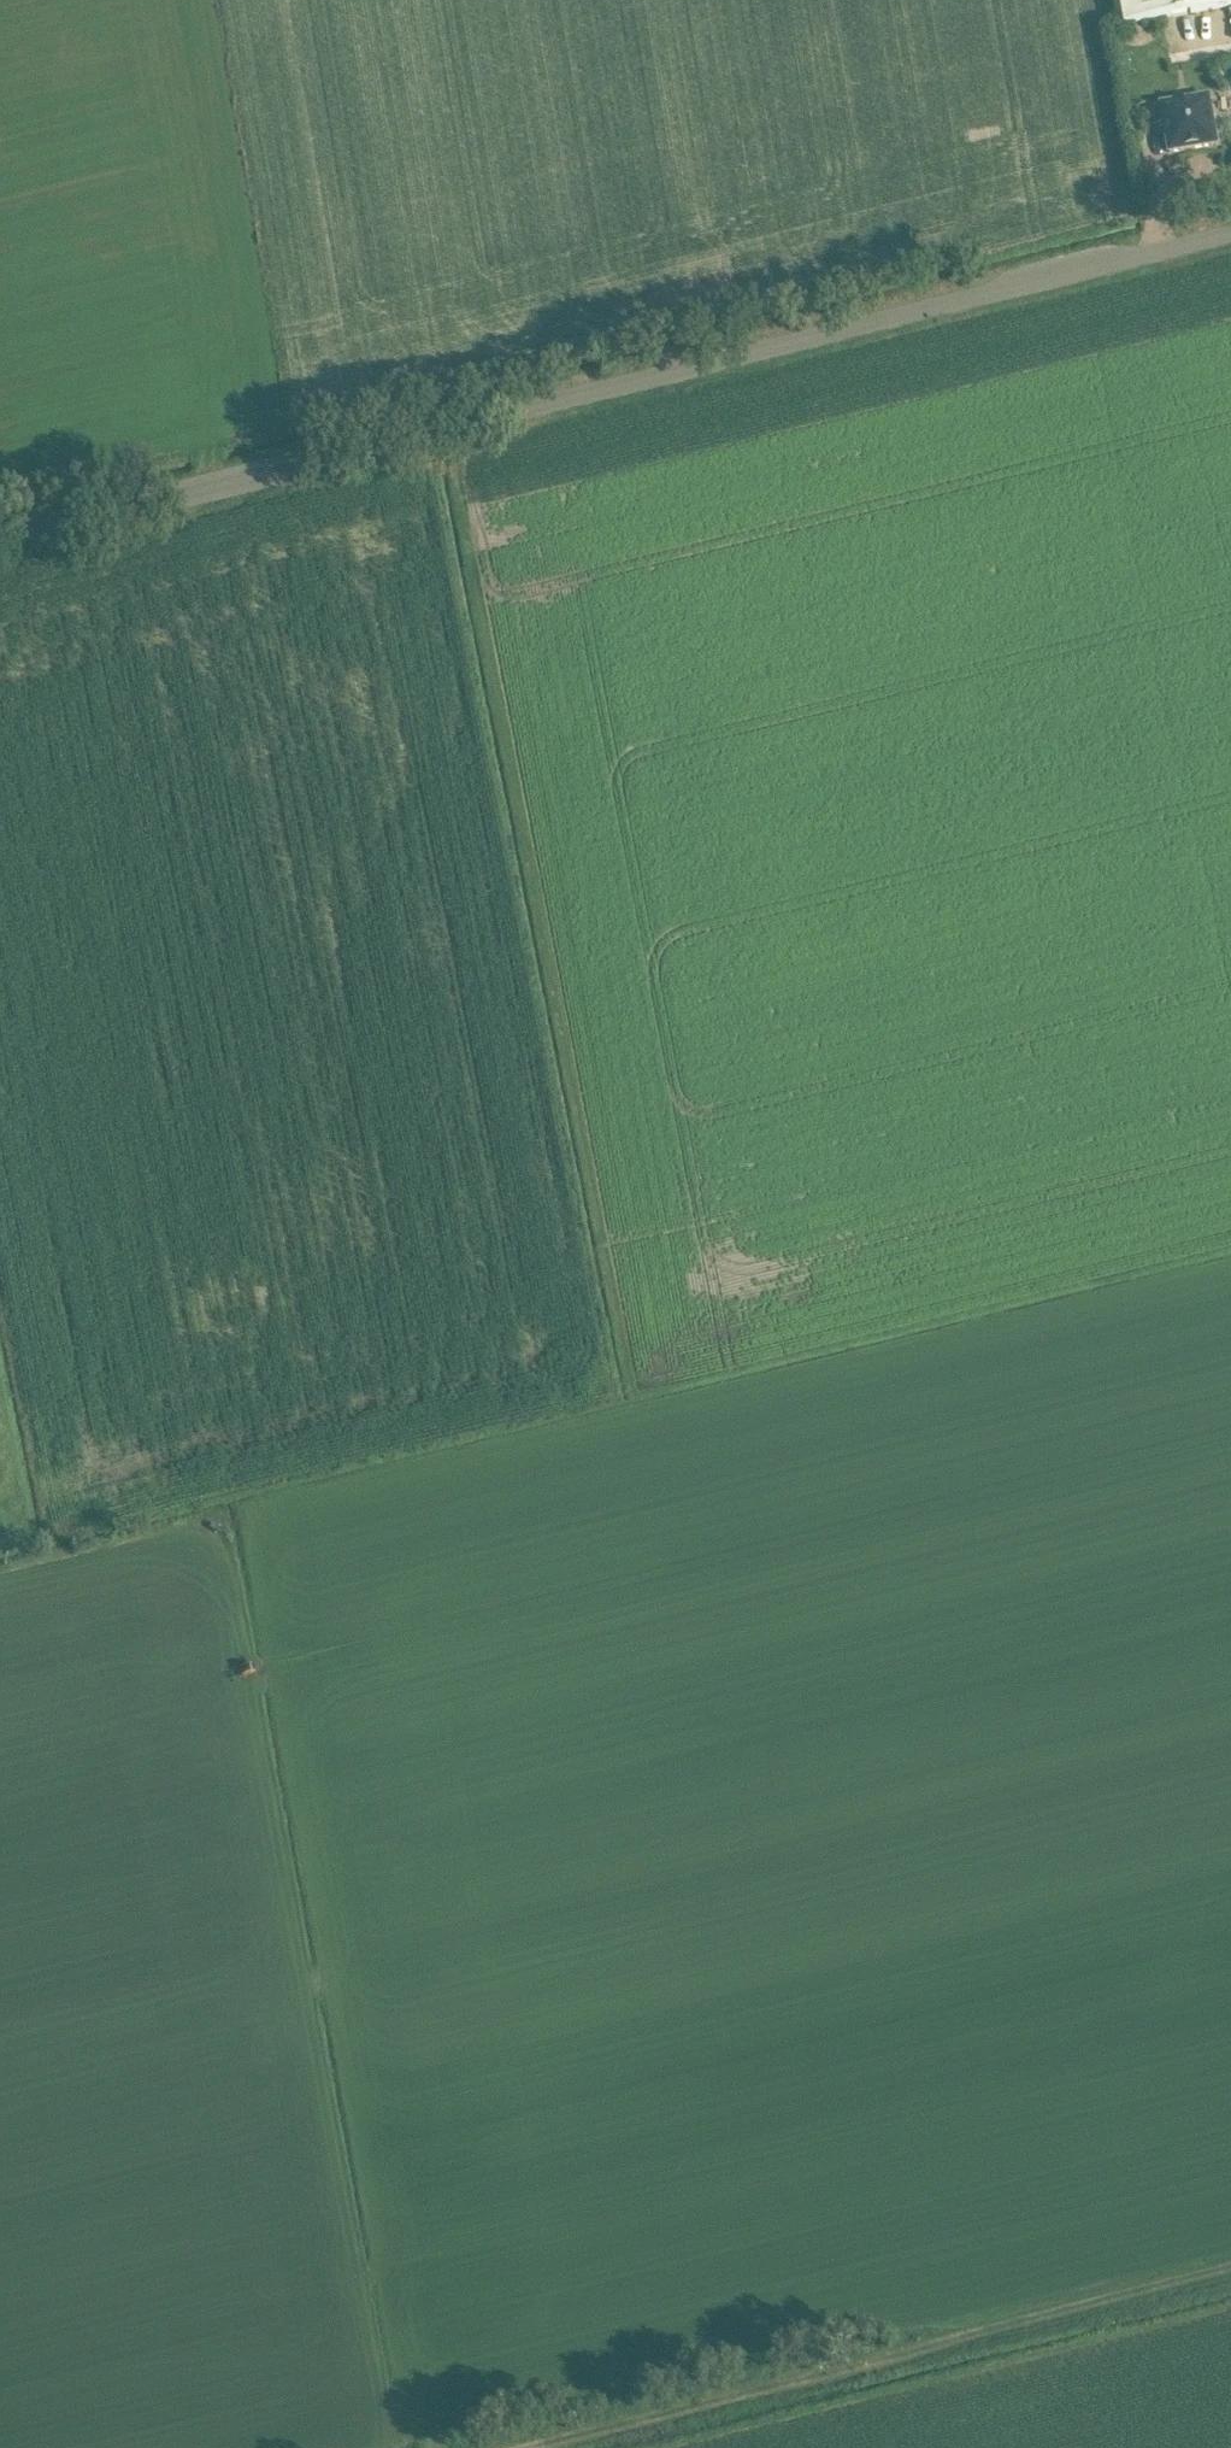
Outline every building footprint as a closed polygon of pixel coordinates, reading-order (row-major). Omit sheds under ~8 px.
[(1125,25),(1230,6),(1230,0),(1120,0),(1125,25)] [(1218,144),(1210,96),(1161,104),(1169,152),(1218,144)]
